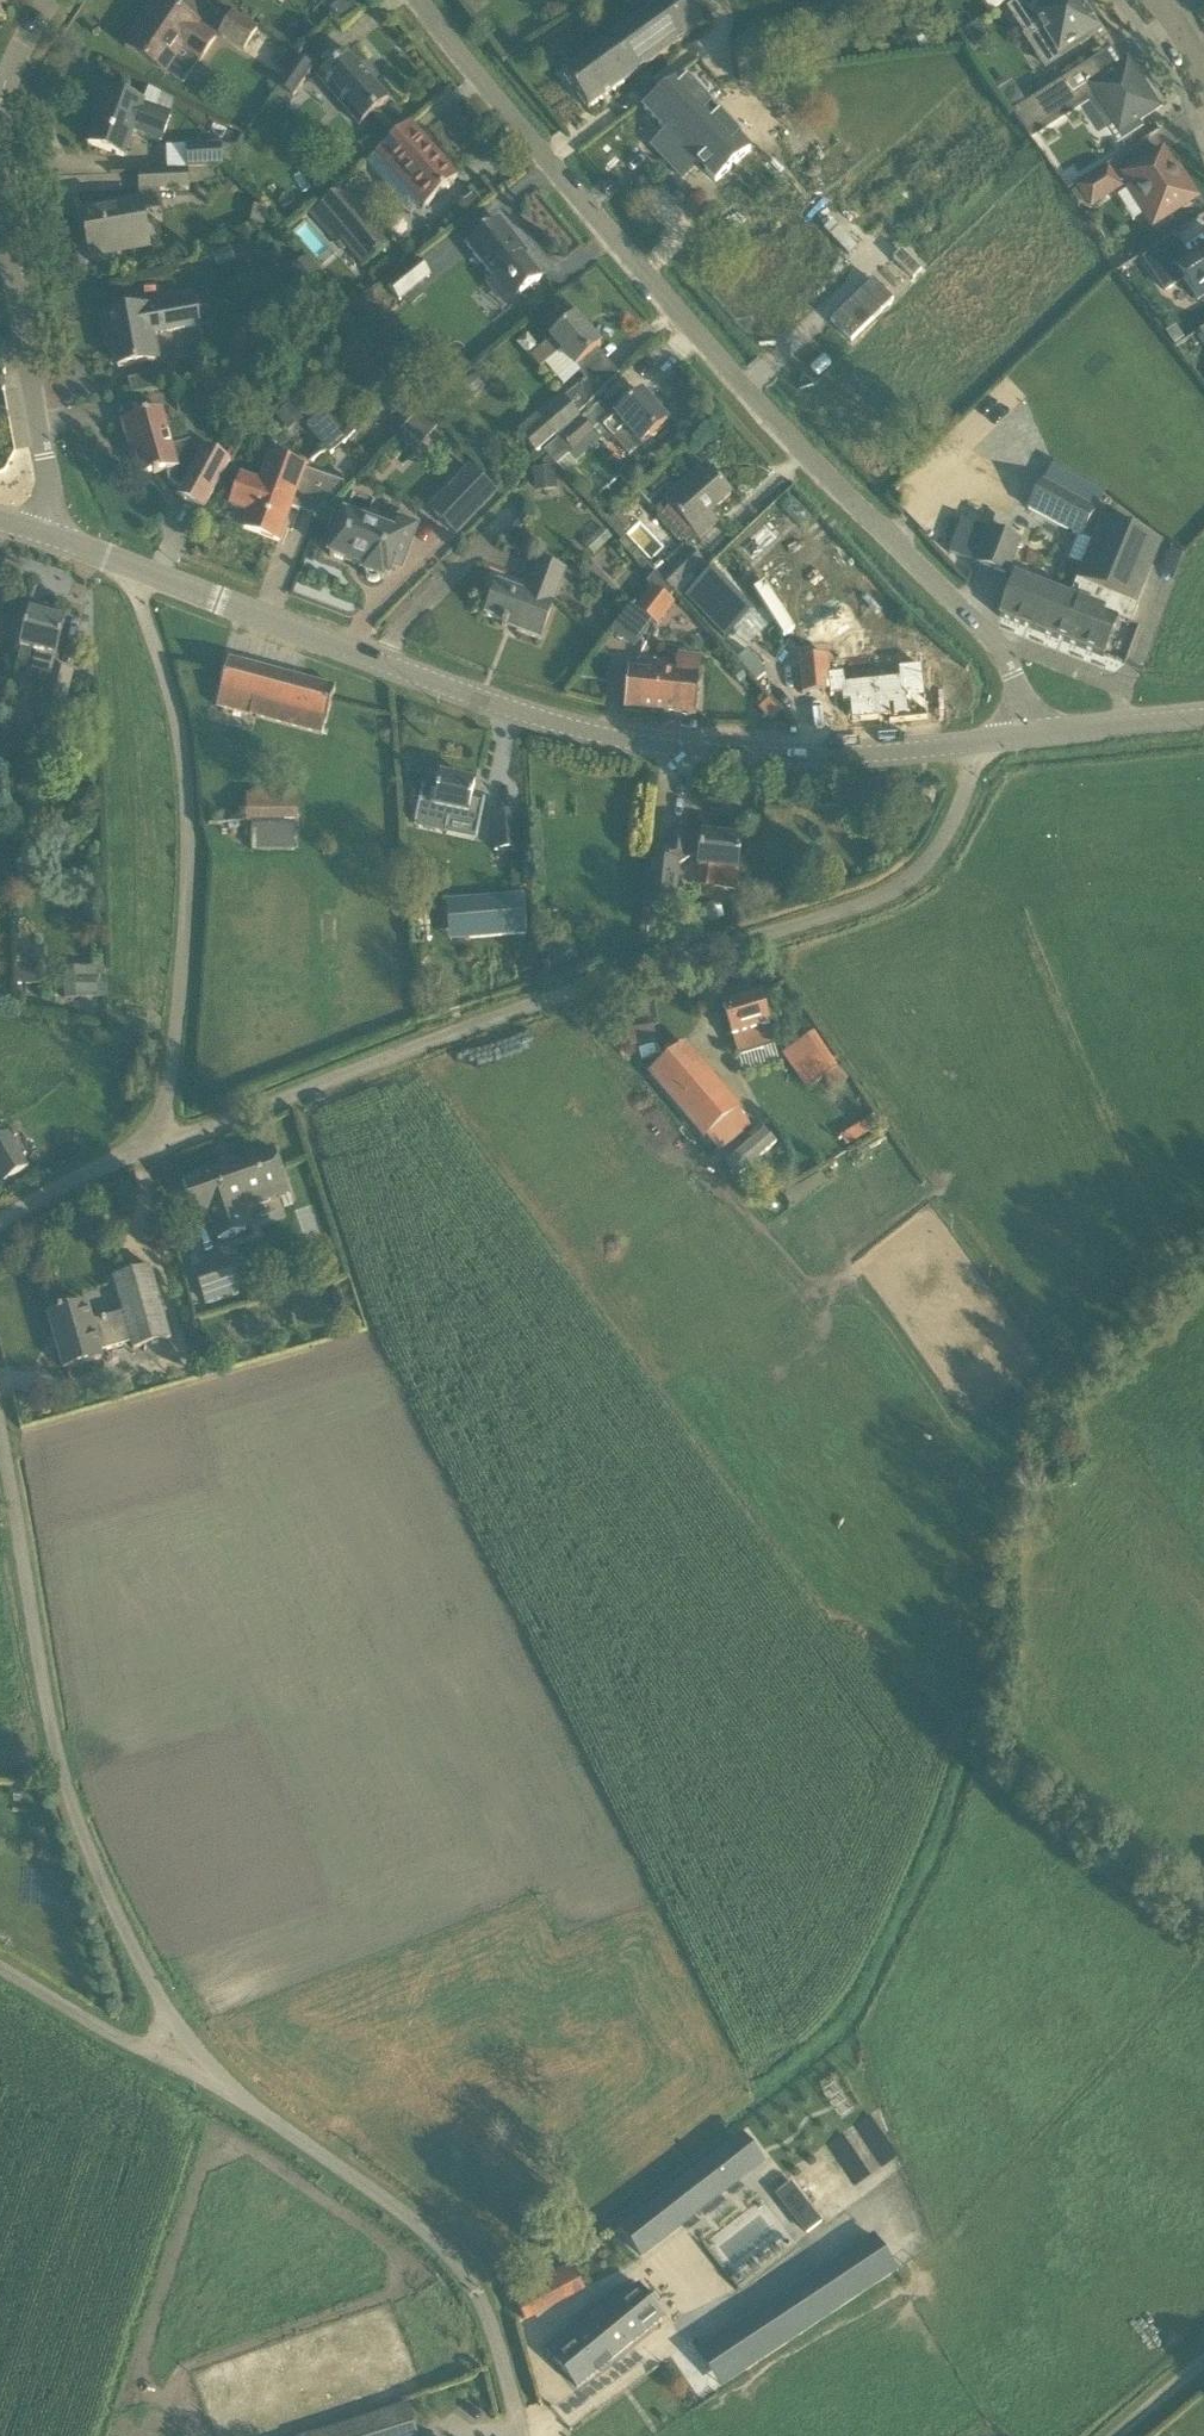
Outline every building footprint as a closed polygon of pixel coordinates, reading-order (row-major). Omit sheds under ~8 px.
[(199,62),(216,37),(199,25),(199,24),(164,0),(156,0),(125,46),(184,86),(199,62)] [(351,0),(343,0),(330,9),(341,23),(358,10),(351,0)] [(561,73),(588,109),(703,24),(686,0),(660,0),(561,73)] [(1042,34),(1038,41),(1039,48),(1044,54),(1052,56),(1059,53),(1078,41),(1080,45),(1103,31),(1089,10),(1086,12),(1078,0),(1076,0),(1079,4),(1073,8),(1068,0),(1058,0),(1050,5),(1047,0),(1019,0),(1006,8),(1024,35),(1037,27),(1042,34)] [(219,32),(244,49),(258,28),(233,12),(219,32)] [(978,22),(964,31),(974,45),(987,36),(978,22)] [(282,44),(271,58),(284,68),(294,54),(282,44)] [(318,78),(319,79),(359,125),(389,99),(349,52),(318,78)] [(278,86),(293,97),(312,69),(297,58),(278,86)] [(1119,134),(1159,108),(1128,60),(1103,76),(1093,60),(1012,113),(1028,136),(1030,135),(1026,129),(1037,121),(1041,127),(1092,94),(1119,134)] [(652,143),(664,156),(712,110),(682,78),(645,107),(667,131),(652,143)] [(143,102),(101,87),(94,105),(101,108),(88,144),(124,156),(133,131),(161,142),(171,115),(142,104),(143,102)] [(698,160),(716,180),(749,149),(712,110),(664,156),(682,175),(698,160)] [(458,177),(410,122),(377,152),(424,207),(458,177)] [(188,146),(189,169),(218,168),(222,167),(221,144),(188,146)] [(1183,182),(1162,151),(1125,176),(1132,187),(1138,188),(1148,203),(1147,209),(1156,223),(1194,199),(1192,197),(1194,192),(1188,183),(1183,182)] [(218,168),(189,169),(138,172),(139,192),(190,189),(189,184),(219,182),(218,168)] [(1119,188),(1108,170),(1080,188),(1087,199),(1092,206),(1119,188)] [(341,187),(315,209),(360,264),(387,242),(341,187)] [(1087,199),(1080,188),(1072,193),(1079,205),(1087,199)] [(141,200),(82,211),(90,250),(126,243),(128,250),(149,246),(141,200)] [(503,274),(520,295),(541,278),(525,257),(497,222),(467,246),(493,278),(495,281),(503,274)] [(849,232),(805,273),(830,299),(838,292),(844,299),(878,266),(866,253),(868,252),(849,232)] [(1197,253),(1189,259),(1179,244),(1172,242),(1145,259),(1165,290),(1183,279),(1198,302),(1203,298),(1203,248),(1197,253)] [(388,285),(400,300),(429,276),(417,261),(388,285)] [(894,263),(853,303),(873,323),(914,284),(894,263)] [(313,266),(297,281),(306,292),(323,278),(313,266)] [(805,273),(760,315),(779,335),(780,333),(793,347),(827,314),(821,308),(830,299),(805,273)] [(149,306),(101,315),(105,336),(113,335),(118,367),(158,360),(154,334),(199,326),(194,298),(149,307),(149,306)] [(345,306),(327,321),(349,349),(367,335),(345,306)] [(576,368),(597,349),(601,346),(576,317),(551,339),(530,357),(540,369),(561,351),(576,368)] [(392,362),(380,370),(395,390),(407,382),(392,362)] [(613,439),(628,456),(667,422),(642,393),(615,417),(616,417),(603,428),(613,439)] [(542,449),(543,450),(578,416),(564,399),(523,434),(538,452),(542,449)] [(427,401),(400,430),(422,450),(445,423),(428,403),(427,401)] [(173,446),(161,410),(121,421),(128,446),(133,444),(142,476),(153,473),(154,476),(167,472),(170,484),(181,489),(177,496),(204,510),(231,461),(192,440),(173,446)] [(307,424),(331,454),(346,442),(322,412),(307,424)] [(569,468),(600,441),(578,416),(543,450),(548,455),(556,465),(564,473),(582,493),(589,487),(584,481),(582,481),(569,468)] [(242,474),(231,505),(250,512),(244,528),(278,541),(305,468),(271,455),(261,482),(242,474)] [(554,465),(543,467),(531,469),(534,492),(558,489),(554,465)] [(691,531),(699,540),(718,523),(710,514),(731,495),(705,465),(665,501),(666,502),(657,509),(657,517),(679,541),(691,531)] [(428,507),(456,535),(497,494),(469,466),(428,507)] [(1093,540),(1077,581),(1104,591),(1129,528),(1104,518),(1106,514),(1096,511),(1097,509),(1083,501),(1089,490),(1064,476),(1058,487),(1043,480),(1026,508),(1081,538),(1082,535),(1093,540)] [(365,568),(364,572),(365,573),(367,578),(371,581),(376,582),(381,579),(382,579),(384,575),(388,577),(393,565),(401,568),(417,524),(399,518),(394,533),(382,529),(385,521),(367,514),(364,522),(344,514),(329,554),(365,568)] [(1129,528),(1104,591),(1137,603),(1162,541),(1129,528)] [(1008,577),(1021,541),(990,529),(976,564),(1008,577)] [(708,567),(703,562),(691,549),(660,578),(677,596),(708,567)] [(1161,577),(1175,582),(1184,556),(1170,551),(1161,577)] [(727,558),(684,595),(709,624),(752,586),(727,558)] [(517,630),(540,639),(554,603),(553,602),(565,570),(540,561),(528,593),(498,582),(486,614),(504,621),(503,625),(507,627),(509,622),(519,626),(517,630)] [(660,578),(659,579),(655,573),(646,583),(652,587),(635,608),(654,623),(657,626),(675,603),(669,598),(673,593),(676,597),(677,596),(660,578)] [(1000,614),(1059,637),(1073,601),(1070,599),(1015,577),(1000,614)] [(1137,603),(1104,591),(1077,581),(1070,599),(1073,601),(1059,637),(1104,654),(1118,618),(1132,624),(1140,605),(1137,604),(1137,603)] [(68,707),(63,705),(71,673),(53,668),(65,622),(29,613),(16,668),(29,671),(27,678),(42,682),(33,718),(63,726),(68,707)] [(697,715),(700,677),(702,656),(677,654),(675,674),(628,669),(624,708),(697,715)] [(828,655),(799,658),(803,693),(831,690),(830,675),(828,655)] [(323,734),(336,687),(229,659),(216,706),(323,734)] [(830,675),(831,690),(831,698),(841,697),(842,704),(850,703),(852,723),(888,719),(889,724),(928,720),(922,666),(898,668),(899,679),(846,684),(844,673),(830,675)] [(465,832),(468,815),(475,784),(440,776),(434,807),(431,824),(424,823),(420,841),(464,851),(467,832),(465,832)] [(294,849),(295,821),(297,821),(297,796),(247,796),(247,821),(252,821),(251,849),(294,849)] [(492,813),(495,851),(519,849),(516,811),(492,813)] [(688,834),(689,829),(672,827),(669,853),(686,855),(687,847),(701,849),(696,886),(716,889),(719,869),(737,871),(741,838),(703,833),(703,836),(688,834)] [(526,935),(522,893),(447,899),(451,941),(526,935)] [(42,965),(16,964),(15,983),(41,984),(42,965)] [(84,968),(62,969),(64,998),(86,997),(84,968)] [(737,1054),(762,1047),(773,1043),(768,1027),(769,1027),(760,996),(723,1007),(737,1054)] [(620,1017),(632,1019),(634,1010),(622,1008),(620,1017)] [(792,1029),(800,1041),(782,1053),(806,1089),(824,1077),(830,1087),(844,1078),(805,1020),(792,1029)] [(696,1061),(665,1087),(706,1135),(737,1109),(696,1061)] [(0,1134),(0,1174),(2,1179),(30,1163),(8,1129),(0,1134)] [(764,1129),(725,1163),(737,1177),(777,1143),(764,1129)] [(195,1217),(207,1213),(217,1241),(254,1228),(244,1200),(286,1185),(274,1149),(183,1181),(195,1217)] [(207,1303),(246,1289),(235,1259),(196,1274),(207,1303)] [(133,1350),(170,1339),(150,1267),(113,1277),(123,1313),(91,1322),(87,1305),(62,1312),(61,1309),(58,1310),(59,1313),(49,1315),(64,1369),(103,1358),(101,1351),(131,1342),(133,1350)] [(717,2151),(630,2219),(647,2240),(734,2173),(719,2153),(717,2151)] [(872,2235),(693,2355),(716,2389),(894,2269),(872,2235)] [(614,2292),(546,2349),(577,2387),(663,2317),(639,2286),(622,2300),(614,2292)] [(311,2435),(410,2435),(415,2434),(407,2407),(311,2435)]
